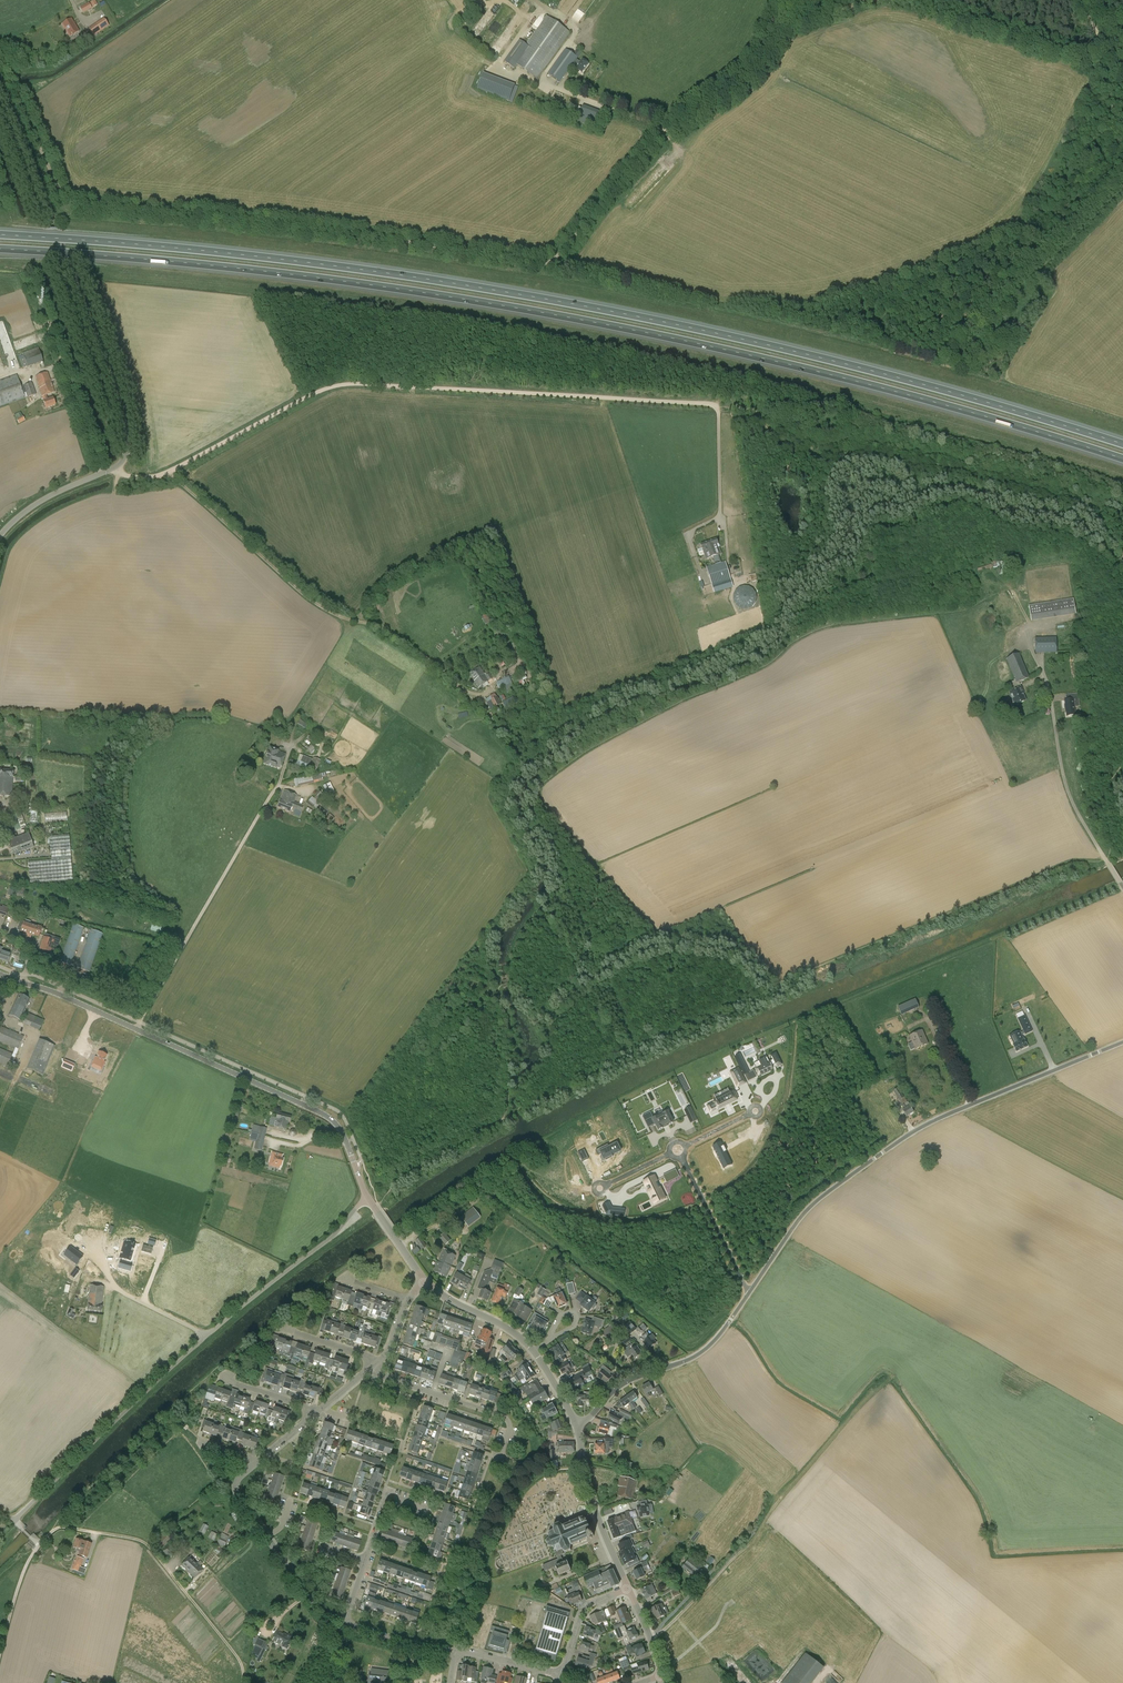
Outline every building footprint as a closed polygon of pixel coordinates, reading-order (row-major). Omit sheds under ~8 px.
[(570,33),(547,16),(514,62),(537,79),(570,33)] [(61,24),(65,31),(75,25),(72,18),(61,24)] [(89,29),(94,36),(109,26),(104,18),(89,29)] [(490,32),(495,34),(499,26),(495,24),(490,32)] [(79,31),(75,25),(65,31),(69,38),(79,31)] [(562,81),(574,64),(578,66),(576,69),(582,73),(588,64),(582,60),(580,63),(576,60),(578,58),(564,49),(548,72),(562,81)] [(512,93),(507,91),(503,99),(509,101),(512,93)] [(584,106),(580,115),(600,122),(603,114),(584,106)] [(19,358),(22,368),(27,366),(28,368),(43,362),(38,347),(22,353),(23,356),(19,358)] [(44,409),(55,405),(53,398),(48,400),(47,395),(54,392),(47,372),(36,376),(40,388),(39,389),(42,397),(44,401),(45,404),(42,405),(44,409)] [(17,375),(0,381),(0,407),(25,398),(24,394),(26,393),(27,398),(36,394),(32,383),(24,386),(21,387),(17,375)] [(717,539),(708,542),(713,557),(720,554),(716,545),(718,544),(717,539)] [(708,559),(713,557),(708,542),(701,544),(704,553),(705,552),(708,559)] [(725,561),(716,564),(721,582),(720,582),(722,586),(732,583),(725,561)] [(720,582),(721,582),(716,564),(706,567),(712,585),(713,584),(715,588),(722,586),(720,582)] [(734,607),(755,608),(755,588),(735,587),(734,607)] [(1031,620),(1075,613),(1073,598),(1029,605),(1031,620)] [(1035,638),(1035,652),(1047,652),(1056,652),(1056,637),(1035,638)] [(1015,680),(1014,681),(1011,682),(1008,684),(1012,692),(1009,693),(1012,700),(1009,701),(1012,707),(1026,701),(1023,694),(1024,693),(1019,683),(1030,678),(1019,653),(1006,659),(1015,680)] [(473,682),(475,685),(476,684),(478,687),(493,678),(488,671),(487,672),(488,674),(485,676),(480,667),(470,674),(474,681),(473,682)] [(523,680),(527,679),(523,671),(520,672),(521,676),(514,679),(511,681),(509,676),(500,680),(500,681),(497,682),(500,688),(503,687),(507,694),(515,690),(514,688),(517,687),(518,687),(520,690),(527,687),(523,680)] [(1066,716),(1075,715),(1074,706),(1079,705),(1077,694),(1067,696),(1068,700),(1064,701),(1065,705),(1064,705),(1065,712),(1066,712),(1066,716)] [(516,706),(519,704),(515,696),(503,702),(506,709),(515,704),(516,706)] [(502,704),(498,697),(487,702),(491,710),(502,704)] [(308,725),(301,720),(298,724),(305,729),(308,725)] [(307,750),(310,753),(315,749),(312,745),(307,750)] [(279,752),(280,751),(269,748),(263,764),(276,769),(276,768),(280,769),(286,754),(279,752)] [(312,759),(303,756),(300,762),(298,761),(296,764),(307,768),(308,765),(309,765),(312,759)] [(320,760),(314,758),(311,765),(318,767),(320,760)] [(12,797),(24,798),(24,793),(12,792),(13,783),(14,783),(13,785),(27,786),(27,780),(25,780),(25,778),(13,777),(14,771),(0,770),(0,796),(12,797)] [(331,775),(330,772),(322,774),(322,773),(302,777),(304,786),(303,786),(314,784),(314,783),(323,781),(323,779),(325,779),(325,777),(326,777),(326,776),(331,775)] [(326,797),(334,793),(333,791),(334,790),(330,782),(326,784),(328,790),(323,792),(326,797)] [(297,796),(291,793),(284,791),(277,807),(284,810),(290,812),(291,811),(294,812),(295,810),(301,812),(304,806),(294,802),(294,801),(297,796)] [(316,796),(314,798),(320,802),(325,797),(319,791),(315,795),(316,796)] [(319,803),(320,802),(314,798),(312,797),(306,803),(313,808),(316,810),(315,811),(324,820),(325,819),(330,823),(333,826),(336,822),(335,821),(336,820),(334,819),(335,818),(330,814),(329,815),(320,807),(321,805),(319,803)] [(45,812),(45,822),(67,821),(66,811),(45,812)] [(12,855),(34,847),(28,833),(7,841),(12,855)] [(69,835),(49,837),(50,858),(70,856),(69,835)] [(71,859),(28,862),(30,884),(73,880),(71,859)] [(25,888),(18,886),(15,894),(23,896),(25,888)] [(10,908),(2,905),(2,907),(0,906),(0,914),(6,917),(10,908)] [(42,928),(35,926),(20,921),(17,930),(39,938),(42,928)] [(74,925),(60,962),(70,965),(83,928),(74,925)] [(91,930),(77,968),(89,972),(102,934),(91,930)] [(41,946),(40,946),(39,949),(50,953),(51,950),(49,950),(50,948),(51,949),(53,944),(55,945),(54,950),(56,951),(56,952),(61,939),(60,939),(55,937),(54,940),(54,939),(54,940),(45,937),(44,936),(43,940),(41,946)] [(0,947),(0,960),(8,962),(11,954),(1,950),(2,948),(0,947)] [(9,1015),(20,1021),(30,999),(18,994),(9,1015)] [(898,1006),(902,1015),(919,1007),(915,998),(898,1006)] [(1012,1005),(1015,1011),(1021,1008),(1018,1002),(1012,1005)] [(27,1013),(23,1023),(39,1031),(44,1021),(27,1013)] [(1010,1035),(1014,1044),(1013,1044),(1016,1051),(1027,1046),(1024,1039),(1023,1040),(1021,1035),(1025,1033),(1025,1034),(1031,1031),(1024,1016),(1018,1019),(1024,1031),(1020,1033),(1019,1031),(1010,1035)] [(15,1048),(18,1049),(24,1037),(0,1027),(0,1042),(15,1048)] [(910,1036),(915,1049),(928,1043),(922,1030),(910,1036)] [(40,1039),(27,1068),(43,1075),(55,1046),(40,1039)] [(12,1054),(0,1049),(0,1064),(10,1069),(16,1056),(12,1054)] [(93,1066),(98,1068),(99,1066),(103,1068),(106,1062),(105,1061),(108,1055),(100,1051),(97,1058),(96,1057),(93,1066)] [(749,1072),(745,1064),(740,1054),(735,1056),(744,1075),(749,1072)] [(771,1057),(773,1061),(769,1063),(767,1059),(759,1063),(761,1067),(755,1070),(759,1077),(772,1070),(771,1067),(775,1065),(776,1068),(781,1066),(776,1054),(771,1057)] [(738,1087),(746,1083),(738,1068),(730,1072),(738,1087)] [(882,1078),(885,1083),(895,1077),(892,1072),(882,1078)] [(895,1096),(896,1095),(902,1105),(908,1101),(899,1087),(892,1092),(895,1096)] [(714,1103),(708,1106),(711,1112),(717,1109),(717,1110),(718,1110),(717,1109),(720,1108),(721,1108),(721,1107),(723,1106),(723,1107),(724,1106),(725,1105),(726,1106),(726,1105),(728,1104),(729,1104),(728,1104),(730,1103),(731,1103),(730,1101),(738,1097),(735,1092),(734,1093),(733,1092),(733,1093),(731,1094),(730,1093),(729,1093),(729,1094),(727,1095),(726,1095),(725,1096),(724,1096),(722,1097),(721,1098),(720,1098),(719,1098),(719,1099),(717,1100),(717,1099),(716,1100),(717,1101),(714,1102),(713,1102),(714,1103)] [(908,1102),(901,1106),(904,1109),(902,1110),(907,1117),(914,1112),(910,1106),(908,1102)] [(690,1107),(685,1110),(688,1117),(691,1123),(696,1120),(694,1114),(690,1107)] [(643,1116),(645,1121),(648,1128),(656,1124),(658,1130),(663,1128),(663,1126),(668,1124),(669,1125),(673,1122),(673,1121),(674,1121),(671,1115),(670,1116),(668,1112),(663,1114),(662,1112),(657,1115),(658,1117),(653,1119),(653,1118),(650,1112),(643,1116)] [(288,1121),(289,1122),(291,1117),(277,1113),(276,1118),(277,1119),(275,1127),(286,1129),(288,1121)] [(263,1143),(256,1141),(254,1148),(261,1150),(263,1143)] [(606,1149),(602,1151),(600,1148),(596,1150),(598,1154),(600,1153),(602,1156),(600,1157),(602,1161),(608,1159),(607,1156),(608,1156),(610,1155),(610,1156),(611,1155),(612,1158),(613,1158),(612,1155),(615,1153),(616,1154),(618,1153),(620,1152),(621,1151),(619,1147),(619,1146),(618,1146),(617,1143),(612,1146),(611,1145),(611,1146),(610,1147),(609,1147),(606,1149)] [(726,1153),(727,1153),(726,1153),(723,1149),(724,1148),(723,1148),(721,1144),(712,1148),(715,1152),(714,1153),(717,1159),(718,1158),(722,1167),(730,1163),(726,1153)] [(582,1162),(589,1159),(584,1149),(578,1153),(582,1162)] [(272,1152),(269,1163),(273,1164),(273,1167),(279,1168),(280,1166),(281,1166),(283,1158),(282,1158),(282,1155),(272,1152)] [(677,1176),(674,1170),(669,1173),(672,1179),(677,1176)] [(653,1198),(653,1199),(663,1194),(654,1176),(645,1180),(648,1186),(649,1185),(651,1188),(649,1189),(651,1192),(652,1192),(655,1197),(653,1198)] [(609,1202),(603,1206),(607,1214),(611,1215),(612,1208),(609,1202)] [(480,1216),(473,1208),(461,1217),(468,1226),(480,1216)] [(446,1245),(451,1240),(444,1233),(439,1238),(446,1245)] [(426,1246),(420,1237),(415,1241),(422,1250),(426,1246)] [(156,1240),(149,1238),(147,1245),(154,1247),(156,1240)] [(122,1260),(120,1268),(130,1271),(132,1263),(130,1263),(131,1261),(132,1261),(136,1246),(126,1243),(121,1258),(123,1258),(122,1260)] [(64,1255),(76,1264),(82,1256),(70,1247),(64,1255)] [(27,1248),(22,1264),(36,1268),(41,1253),(27,1248)] [(455,1255),(443,1250),(438,1262),(444,1264),(445,1263),(451,1266),(455,1255)] [(83,1269),(102,1273),(106,1257),(98,1255),(97,1259),(86,1256),(83,1269)] [(434,1271),(446,1277),(451,1266),(445,1263),(444,1264),(438,1262),(434,1271)] [(479,1267),(476,1265),(474,1271),(474,1270),(471,1277),(476,1279),(478,1272),(477,1272),(479,1267)] [(493,1265),(491,1269),(494,1270),(490,1279),(491,1279),(497,1282),(500,1272),(502,1268),(493,1265)] [(491,1269),(484,1272),(482,1276),(478,1287),(482,1289),(479,1297),(487,1300),(490,1292),(487,1290),(491,1279),(490,1279),(494,1270),(491,1269)] [(457,1273),(451,1283),(458,1287),(464,1277),(457,1273)] [(471,1281),(464,1277),(458,1287),(465,1291),(471,1281)] [(65,1289),(77,1289),(77,1280),(65,1279),(65,1289)] [(565,1280),(566,1284),(569,1295),(575,1293),(574,1288),(573,1282),(569,1283),(568,1282),(569,1282),(568,1279),(565,1280)] [(505,1283),(504,1286),(499,1284),(496,1290),(491,1302),(499,1305),(503,1296),(505,1297),(509,1288),(510,1285),(505,1283)] [(88,1304),(87,1310),(101,1312),(102,1306),(101,1306),(103,1287),(91,1285),(89,1298),(78,1296),(77,1302),(80,1303),(80,1305),(83,1306),(83,1303),(88,1304)] [(335,1297),(341,1299),(345,1289),(338,1287),(337,1290),(333,1289),(331,1297),(334,1298),(335,1297)] [(523,1290),(519,1287),(515,1294),(513,1297),(519,1301),(520,1299),(521,1300),(523,1299),(523,1298),(523,1296),(520,1294),(523,1290)] [(547,1289),(543,1287),(542,1288),(538,1295),(542,1297),(546,1290),(547,1289)] [(351,1291),(345,1289),(341,1299),(347,1301),(347,1302),(350,1303),(353,1296),(350,1295),(351,1291)] [(61,1300),(73,1300),(74,1290),(61,1290),(61,1300)] [(555,1301),(558,1308),(567,1304),(566,1304),(568,1303),(566,1299),(565,1299),(564,1299),(566,1298),(563,1293),(563,1292),(549,1297),(552,1303),(555,1301)] [(587,1297),(581,1292),(576,1299),(582,1303),(580,1305),(589,1311),(592,1308),(593,1308),(595,1308),(596,1306),(596,1305),(595,1304),(595,1303),(590,1299),(590,1298),(589,1297),(588,1297),(587,1297)] [(357,1309),(358,1309),(363,1295),(357,1293),(356,1297),(353,1296),(350,1303),(353,1304),(353,1303),(358,1304),(357,1309)] [(365,1308),(369,1310),(371,1302),(369,1301),(370,1298),(363,1295),(358,1309),(362,1310),(363,1306),(366,1307),(365,1308)] [(517,1315),(517,1316),(523,1305),(524,1304),(514,1299),(508,1310),(511,1312),(517,1315)] [(371,1302),(369,1310),(369,1312),(375,1314),(375,1315),(378,1316),(379,1312),(382,1302),(376,1300),(375,1303),(371,1302)] [(388,1308),(389,1304),(382,1302),(379,1312),(378,1316),(380,1317),(382,1313),(385,1314),(384,1315),(388,1316),(390,1308),(388,1308)] [(528,1318),(532,1310),(523,1305),(517,1316),(523,1320),(525,1316),(528,1318)] [(426,1309),(416,1306),(415,1308),(414,1311),(414,1312),(424,1315),(426,1309)] [(424,1315),(414,1312),(412,1319),(422,1322),(424,1315)] [(531,1327),(535,1329),(542,1333),(543,1330),(544,1331),(546,1327),(545,1327),(547,1324),(539,1319),(541,1316),(535,1313),(530,1320),(534,1322),(531,1327)] [(448,1316),(441,1314),(438,1324),(442,1325),(440,1328),(443,1329),(444,1326),(448,1316)] [(80,1318),(76,1316),(74,1318),(69,1315),(63,1325),(73,1331),(80,1318)] [(448,1316),(444,1326),(451,1328),(454,1318),(448,1316)] [(592,1321),(586,1319),(581,1332),(582,1332),(583,1332),(583,1333),(584,1334),(585,1334),(586,1334),(586,1333),(591,1335),(594,1326),(600,1328),(603,1320),(593,1317),(592,1321)] [(324,1319),(321,1326),(320,1330),(330,1333),(334,1319),(331,1318),(330,1322),(327,1321),(327,1320),(324,1319)] [(456,1333),(460,1320),(454,1318),(451,1328),(454,1329),(454,1332),(456,1333)] [(337,1321),(334,1319),(330,1333),(336,1335),(337,1332),(340,1333),(343,1325),(340,1324),(339,1325),(336,1324),(337,1321)] [(422,1322),(412,1319),(410,1325),(420,1328),(420,1325),(422,1326),(424,1322),(422,1322)] [(464,1333),(467,1323),(460,1320),(456,1333),(459,1334),(460,1331),(464,1333)] [(628,1336),(636,1329),(630,1322),(622,1329),(628,1336)] [(470,1335),(473,1325),(467,1323),(464,1333),(462,1336),(469,1338),(470,1335)] [(360,1324),(358,1331),(352,1329),(349,1339),(355,1341),(357,1338),(359,1339),(364,1325),(360,1324)] [(342,1337),(349,1339),(352,1329),(346,1327),(346,1326),(343,1325),(340,1333),(343,1334),(342,1337)] [(370,1330),(368,1335),(365,1334),(367,1328),(364,1327),(364,1325),(359,1339),(362,1340),(361,1343),(368,1346),(372,1331),(370,1330)] [(423,1329),(420,1328),(410,1325),(408,1331),(417,1334),(421,1335),(423,1329)] [(615,1331),(612,1327),(603,1333),(605,1337),(615,1331)] [(474,1347),(483,1350),(481,1356),(480,1358),(486,1360),(487,1358),(490,1351),(491,1351),(493,1340),(489,1338),(492,1333),(483,1329),(480,1335),(479,1335),(478,1339),(477,1339),(475,1344),(474,1347)] [(375,1332),(372,1331),(368,1346),(374,1348),(375,1345),(378,1346),(381,1338),(377,1337),(377,1338),(374,1337),(375,1332)] [(406,1337),(415,1341),(417,1334),(408,1331),(406,1337)] [(435,1343),(438,1336),(434,1335),(435,1333),(432,1332),(429,1339),(433,1340),(432,1342),(435,1343)] [(650,1336),(647,1333),(646,1333),(642,1336),(645,1340),(643,1341),(649,1348),(655,1344),(656,1343),(654,1340),(656,1339),(652,1334),(650,1336)] [(403,1344),(413,1347),(415,1341),(406,1337),(403,1344)] [(621,1341),(624,1345),(630,1341),(627,1337),(621,1341)] [(277,1354),(280,1355),(285,1340),(278,1338),(277,1342),(274,1341),(272,1348),(275,1349),(276,1348),(279,1349),(277,1354)] [(287,1356),(290,1357),(291,1355),(293,1347),(290,1346),(292,1343),(285,1340),(280,1355),(283,1356),(285,1351),(288,1352),(287,1355),(287,1356)] [(505,1353),(505,1354),(507,1356),(515,1348),(509,1343),(503,1350),(505,1353)] [(296,1348),(293,1347),(291,1355),(294,1356),(295,1354),(301,1356),(304,1346),(297,1344),(296,1348)] [(627,1348),(629,1352),(625,1354),(628,1358),(633,1354),(636,1358),(638,1357),(639,1357),(642,1355),(641,1354),(642,1354),(637,1346),(634,1348),(632,1344),(627,1348)] [(554,1357),(556,1360),(557,1360),(559,1363),(566,1358),(564,1355),(564,1354),(565,1353),(562,1349),(561,1350),(558,1346),(557,1346),(557,1345),(553,1348),(553,1349),(550,1351),(552,1354),(551,1354),(552,1355),(553,1356),(553,1357),(554,1357)] [(304,1346),(301,1356),(299,1360),(302,1361),(303,1357),(307,1359),(307,1360),(310,1361),(312,1353),(309,1352),(310,1349),(304,1346)] [(513,1360),(520,1353),(515,1348),(507,1356),(509,1358),(510,1357),(513,1360)] [(436,1352),(429,1350),(427,1357),(434,1359),(436,1352)] [(312,1364),(313,1361),(320,1363),(323,1353),(316,1351),(315,1354),(312,1353),(310,1361),(309,1363),(312,1364)] [(439,1354),(436,1352),(434,1359),(440,1361),(442,1355),(439,1354)] [(328,1370),(329,1367),(331,1359),(328,1359),(329,1355),(323,1353),(320,1363),(325,1365),(324,1367),(325,1369),(328,1370)] [(334,1360),(331,1359),(329,1367),(332,1368),(332,1367),(336,1368),(334,1372),(337,1372),(338,1369),(342,1359),(335,1357),(334,1360)] [(395,1369),(401,1371),(405,1362),(406,1359),(399,1357),(395,1369)] [(338,1369),(344,1371),(345,1371),(345,1372),(348,1373),(350,1366),(347,1365),(348,1361),(342,1359),(338,1369)] [(405,1362),(401,1371),(408,1374),(411,1364),(405,1362)] [(411,1364),(408,1374),(414,1376),(418,1362),(416,1362),(415,1365),(411,1364)] [(418,1362),(414,1376),(420,1378),(424,1368),(421,1367),(422,1364),(418,1362)] [(568,1376),(574,1373),(571,1369),(573,1368),(573,1367),(572,1365),(571,1365),(569,1366),(567,1362),(558,1367),(562,1374),(566,1372),(568,1376)] [(585,1375),(592,1371),(589,1366),(589,1363),(585,1365),(586,1367),(582,1369),(585,1375)] [(284,1372),(294,1376),(297,1368),(287,1364),(284,1372)] [(517,1370),(519,1374),(517,1375),(514,1377),(516,1379),(531,1370),(527,1364),(517,1370)] [(599,1370),(598,1372),(601,1374),(599,1377),(606,1384),(612,1377),(606,1372),(608,1369),(604,1365),(599,1370)] [(430,1370),(427,1380),(433,1382),(436,1373),(432,1371),(434,1367),(431,1366),(430,1370)] [(272,1371),(271,1373),(268,1372),(269,1369),(265,1368),(265,1370),(261,1382),(264,1383),(264,1382),(271,1384),(274,1374),(275,1372),(272,1371)] [(424,1368),(420,1378),(427,1380),(430,1370),(427,1370),(424,1368)] [(498,1375),(500,1378),(509,1371),(507,1368),(503,1372),(498,1375)] [(518,1382),(521,1380),(524,1379),(525,1378),(527,1381),(535,1376),(531,1370),(516,1379),(518,1382)] [(511,1373),(509,1371),(500,1378),(502,1380),(511,1373)] [(439,1384),(445,1386),(450,1372),(447,1372),(446,1376),(442,1375),(439,1384)] [(450,1372),(445,1386),(452,1388),(455,1379),(451,1378),(453,1373),(450,1372)] [(280,1376),(274,1374),(271,1384),(277,1386),(278,1382),(281,1383),(284,1376),(284,1374),(281,1373),(281,1375),(280,1376)] [(464,1373),(461,1381),(458,1390),(464,1392),(467,1383),(464,1382),(467,1374),(464,1373)] [(567,1382),(571,1389),(578,1386),(580,1389),(585,1386),(582,1382),(584,1382),(581,1378),(584,1376),(582,1373),(574,1377),(574,1378),(567,1382)] [(283,1388),(290,1390),(293,1380),(287,1378),(287,1377),(284,1376),(281,1383),(284,1384),(283,1388)] [(303,1382),(300,1390),(303,1390),(303,1391),(302,1394),(309,1396),(312,1386),(306,1384),(306,1383),(307,1378),(304,1377),(303,1380),(303,1382)] [(458,1390),(461,1381),(455,1379),(452,1388),(458,1390)] [(293,1380),(290,1390),(296,1392),(297,1389),(300,1390),(303,1382),(300,1381),(299,1382),(293,1380)] [(534,1382),(533,1381),(527,1384),(520,1388),(524,1394),(526,1393),(529,1398),(537,1394),(537,1395),(544,1391),(542,1388),(542,1389),(537,1381),(534,1382)] [(481,1398),(485,1389),(481,1388),(483,1383),(480,1382),(478,1387),(475,1396),(481,1398)] [(651,1395),(649,1392),(653,1390),(649,1383),(642,1387),(644,1390),(644,1391),(648,1398),(651,1395)] [(475,1396),(478,1387),(472,1385),(469,1394),(475,1396)] [(318,1389),(312,1386),(309,1396),(315,1399),(316,1395),(319,1396),(322,1388),(318,1387),(318,1389)] [(664,1394),(659,1386),(653,1390),(655,1388),(660,1397),(664,1394)] [(214,1398),(221,1400),(224,1391),(218,1388),(216,1392),(208,1389),(205,1399),(213,1402),(214,1398)] [(488,1401),(491,1391),(485,1389),(481,1398),(488,1401)] [(231,1393),(224,1391),(221,1400),(227,1402),(227,1404),(230,1405),(232,1397),(229,1396),(231,1393)] [(501,1394),(491,1391),(488,1401),(494,1403),(495,1400),(499,1401),(501,1394)] [(534,1406),(548,1398),(544,1391),(537,1395),(537,1394),(529,1398),(523,1402),(519,1404),(521,1406),(531,1400),(534,1406)] [(634,1391),(627,1397),(635,1408),(637,1407),(633,1401),(638,1397),(634,1391)] [(577,1401),(578,1401),(578,1407),(583,1407),(584,1406),(590,1406),(591,1393),(586,1393),(586,1395),(584,1395),(584,1396),(577,1396),(577,1401)] [(234,1408),(235,1405),(240,1407),(243,1397),(237,1395),(235,1398),(232,1397),(230,1405),(229,1408),(232,1409),(233,1408),(234,1408)] [(244,1413),(248,1415),(249,1411),(251,1404),(248,1403),(250,1399),(243,1397),(240,1407),(244,1408),(243,1411),(245,1412),(244,1413)] [(633,1410),(635,1408),(627,1397),(619,1402),(620,1402),(616,1405),(619,1409),(623,1406),(624,1407),(629,1404),(633,1410)] [(641,1400),(646,1408),(649,1406),(644,1398),(641,1400)] [(254,1405),(251,1404),(249,1411),(252,1412),(252,1411),(259,1413),(262,1403),(256,1401),(254,1405)] [(265,1416),(268,1417),(270,1410),(267,1409),(269,1405),(262,1403),(259,1413),(265,1415),(265,1416)] [(553,1415),(557,1413),(552,1404),(551,1405),(542,1409),(545,1415),(540,1417),(543,1421),(554,1415),(553,1415)] [(424,1406),(422,1412),(431,1416),(434,1409),(424,1406)] [(268,1417),(267,1421),(274,1423),(276,1424),(278,1419),(281,1410),(275,1407),(273,1411),(270,1410),(268,1417)] [(288,1412),(281,1410),(278,1419),(284,1421),(284,1423),(287,1424),(289,1416),(286,1415),(288,1412)] [(420,1419),(429,1422),(431,1416),(422,1412),(420,1419)] [(618,1412),(616,1415),(611,1412),(609,1415),(608,1415),(607,1417),(608,1417),(607,1418),(617,1423),(617,1422),(619,1424),(622,1418),(623,1419),(625,1416),(618,1412)] [(445,1424),(451,1426),(452,1426),(455,1416),(448,1414),(445,1424)] [(453,1429),(454,1427),(458,1428),(461,1418),(458,1417),(459,1417),(455,1416),(452,1426),(451,1426),(451,1428),(453,1429)] [(461,1418),(458,1428),(464,1430),(467,1420),(461,1418)] [(429,1422),(420,1419),(417,1425),(427,1428),(429,1422)] [(560,1419),(550,1423),(553,1430),(553,1431),(563,1427),(560,1419)] [(203,1432),(210,1434),(213,1424),(206,1422),(207,1421),(204,1420),(201,1427),(204,1428),(203,1432)] [(214,1420),(213,1424),(210,1434),(216,1436),(217,1433),(220,1434),(223,1426),(219,1425),(219,1426),(216,1425),(217,1421),(214,1420)] [(467,1420),(464,1430),(470,1432),(474,1423),(467,1420)] [(324,1422),(322,1429),(332,1432),(334,1425),(324,1422)] [(598,1432),(608,1435),(610,1426),(617,1428),(617,1425),(608,1422),(607,1425),(600,1424),(599,1428),(598,1428),(597,1428),(597,1431),(598,1432)] [(474,1423),(470,1432),(477,1434),(480,1425),(474,1423)] [(222,1438),(229,1440),(232,1431),(233,1426),(230,1425),(229,1430),(225,1428),(226,1427),(223,1426),(220,1434),(223,1435),(222,1438)] [(427,1428),(417,1425),(415,1431),(425,1435),(427,1428)] [(477,1434),(483,1437),(486,1427),(480,1425),(477,1434)] [(490,1439),(489,1439),(491,1434),(496,1435),(497,1431),(493,1429),(486,1427),(483,1437),(482,1440),(489,1442),(490,1439)] [(320,1435),(330,1438),(332,1432),(322,1429),(320,1435)] [(345,1440),(352,1442),(355,1432),(348,1430),(345,1440)] [(236,1439),(239,1440),(242,1432),(238,1431),(238,1433),(232,1431),(229,1440),(235,1442),(236,1439)] [(425,1435),(415,1431),(413,1438),(423,1441),(424,1437),(427,1438),(428,1436),(425,1435)] [(241,1445),(247,1447),(251,1437),(244,1435),(245,1433),(242,1432),(239,1440),(242,1441),(241,1445)] [(354,1447),(355,1443),(358,1444),(361,1435),(355,1432),(352,1442),(351,1446),(354,1447)] [(252,1433),(251,1437),(247,1447),(254,1449),(255,1445),(258,1446),(260,1439),(257,1438),(257,1439),(254,1438),(255,1434),(252,1433)] [(318,1441),(327,1444),(330,1438),(320,1435),(318,1441)] [(364,1446),(368,1437),(361,1435),(358,1444),(364,1446)] [(368,1437),(364,1446),(371,1448),(374,1439),(368,1437)] [(423,1441),(413,1438),(411,1444),(424,1448),(425,1447),(424,1445),(422,1445),(423,1441)] [(374,1439),(371,1448),(377,1450),(380,1441),(374,1439)] [(594,1452),(595,1453),(609,1453),(609,1448),(613,1448),(612,1440),(605,1440),(605,1443),(595,1443),(595,1449),(594,1450),(594,1452)] [(327,1444),(318,1441),(316,1448),(325,1451),(327,1444)] [(383,1453),(387,1443),(380,1441),(377,1450),(383,1453)] [(557,1442),(557,1453),(574,1453),(574,1442),(557,1442)] [(393,1445),(387,1443),(383,1453),(382,1456),(389,1458),(390,1455),(393,1445)] [(424,1450),(424,1448),(411,1444),(409,1451),(412,1452),(411,1454),(418,1456),(420,1450),(423,1451),(424,1450)] [(328,1456),(324,1455),(325,1451),(316,1448),(313,1454),(323,1457),(327,1458),(328,1456)] [(474,1452),(472,1459),(482,1462),(484,1456),(474,1452)] [(323,1457),(313,1454),(311,1460),(321,1463),(323,1457)] [(425,1467),(427,1462),(420,1459),(419,1462),(423,1463),(422,1466),(425,1467)] [(466,1464),(479,1468),(482,1462),(472,1459),(470,1463),(467,1461),(466,1464)] [(324,1464),(321,1463),(311,1460),(309,1467),(319,1470),(322,1471),(324,1464)] [(467,1472),(477,1475),(479,1468),(466,1464),(466,1465),(466,1467),(469,1467),(467,1472)] [(400,1477),(406,1479),(410,1469),(403,1467),(400,1477)] [(374,1468),(372,1475),(382,1478),(384,1471),(374,1468)] [(413,1481),(416,1471),(410,1469),(406,1479),(413,1481)] [(416,1471),(413,1481),(419,1483),(422,1474),(416,1471)] [(465,1478),(475,1481),(477,1475),(467,1472),(465,1478)] [(274,1473),(272,1480),(282,1484),(284,1476),(274,1473)] [(425,1486),(429,1476),(422,1474),(419,1483),(425,1486)] [(382,1478),(372,1475),(370,1481),(380,1484),(382,1478)] [(429,1476),(425,1486),(432,1488),(435,1478),(429,1476)] [(637,1481),(621,1477),(618,1486),(621,1487),(618,1496),(632,1499),(637,1481)] [(435,1478),(432,1488),(438,1490),(441,1480),(435,1478)] [(463,1484),(473,1487),(475,1481),(465,1478),(463,1484)] [(282,1484),(272,1480),(270,1487),(280,1491),(282,1484)] [(448,1482),(441,1480),(438,1490),(444,1492),(448,1482)] [(380,1484),(370,1481),(368,1487),(378,1491),(380,1484)] [(300,1493),(306,1495),(310,1485),(303,1483),(300,1493)] [(473,1487),(463,1484),(461,1490),(471,1494),(473,1487)] [(310,1485),(306,1495),(313,1497),(316,1487),(310,1485)] [(267,1495),(277,1498),(280,1491),(270,1487),(267,1495)] [(319,1499),(322,1490),(316,1487),(313,1497),(319,1499)] [(378,1491),(368,1487),(367,1491),(362,1489),(362,1493),(366,1494),(375,1497),(378,1491)] [(322,1490),(319,1499),(326,1502),(329,1492),(322,1490)] [(469,1500),(471,1494),(461,1490),(459,1497),(469,1500)] [(329,1492),(326,1502),(332,1504),(335,1494),(329,1492)] [(338,1506),(341,1496),(335,1494),(332,1504),(338,1506)] [(364,1500),(373,1503),(375,1497),(366,1494),(364,1500)] [(275,1505),(277,1498),(267,1495),(265,1502),(275,1505)] [(348,1498),(341,1496),(338,1506),(345,1508),(348,1498)] [(362,1507),(371,1510),(373,1503),(364,1500),(363,1504),(358,1502),(357,1505),(362,1507)] [(649,1515),(647,1500),(642,1501),(643,1505),(638,1506),(638,1510),(639,1510),(640,1517),(649,1515)] [(446,1504),(443,1511),(453,1514),(455,1507),(446,1504)] [(369,1516),(371,1510),(362,1507),(360,1513),(369,1516)] [(441,1517),(451,1520),(453,1514),(443,1511),(441,1517)] [(614,1520),(613,1519),(607,1521),(614,1539),(617,1538),(636,1531),(635,1528),(633,1525),(633,1524),(629,1512),(620,1515),(621,1517),(615,1519),(616,1519),(614,1520)] [(566,1572),(569,1570),(570,1570),(567,1561),(565,1562),(564,1560),(562,1560),(560,1555),(565,1553),(565,1552),(569,1550),(571,1551),(571,1550),(570,1549),(571,1545),(579,1542),(579,1544),(580,1543),(580,1542),(586,1539),(587,1539),(588,1539),(588,1538),(589,1538),(590,1538),(591,1538),(592,1538),(592,1537),(593,1536),(594,1536),(593,1535),(591,1531),(592,1530),(591,1530),(591,1531),(587,1522),(587,1521),(586,1522),(585,1522),(586,1521),(587,1520),(586,1519),(583,1518),(584,1517),(583,1517),(582,1518),(580,1519),(580,1517),(579,1517),(579,1516),(566,1522),(565,1520),(559,1522),(559,1523),(555,1525),(554,1524),(553,1525),(553,1526),(552,1526),(552,1530),(553,1530),(550,1531),(549,1531),(549,1532),(548,1534),(547,1534),(547,1535),(549,1535),(549,1537),(547,1541),(546,1541),(545,1542),(547,1542),(548,1546),(548,1547),(549,1546),(553,1547),(554,1549),(553,1550),(554,1551),(557,1557),(558,1559),(543,1565),(545,1571),(551,1568),(553,1574),(558,1572),(559,1575),(566,1572)] [(451,1520),(441,1517),(439,1523),(449,1526),(451,1520)] [(308,1519),(306,1526),(316,1530),(318,1523),(308,1519)] [(437,1530),(447,1533),(449,1526),(439,1523),(438,1526),(437,1526),(436,1529),(437,1529),(437,1530)] [(199,1531),(204,1534),(209,1527),(203,1524),(199,1531)] [(303,1534),(313,1538),(316,1530),(306,1526),(303,1534)] [(381,1539),(388,1542),(391,1532),(384,1529),(381,1539)] [(154,1543),(161,1550),(173,1537),(166,1530),(154,1543)] [(447,1533),(437,1530),(435,1536),(444,1539),(447,1533)] [(214,1541),(217,1534),(211,1531),(208,1538),(214,1541)] [(329,1541),(336,1544),(339,1534),(332,1531),(329,1541)] [(395,1544),(398,1534),(391,1532),(388,1542),(395,1544)] [(229,1537),(222,1533),(217,1543),(224,1547),(229,1537)] [(301,1541),(311,1544),(313,1538),(303,1534),(301,1541)] [(343,1546),(346,1536),(339,1534),(336,1544),(343,1546)] [(398,1534),(395,1544),(402,1546),(405,1536),(398,1534)] [(619,1552),(634,1545),(631,1539),(633,1538),(631,1535),(624,1537),(626,1541),(619,1545),(621,1551),(619,1552)] [(350,1548),(354,1539),(346,1536),(343,1546),(350,1548)] [(413,1539),(405,1536),(402,1546),(409,1549),(413,1539)] [(444,1539),(435,1536),(433,1542),(442,1545),(444,1539)] [(78,1555),(87,1558),(91,1543),(76,1538),(74,1547),(80,1549),(78,1555)] [(357,1551),(361,1541),(354,1539),(350,1548),(357,1551)] [(308,1551),(311,1544),(301,1541),(299,1548),(308,1551)] [(442,1545),(433,1542),(430,1548),(440,1552),(442,1545)] [(175,1554),(176,1552),(168,1544),(162,1551),(170,1559),(172,1557),(175,1554)] [(634,1546),(634,1545),(619,1552),(620,1554),(619,1555),(621,1559),(635,1552),(632,1547),(634,1546)] [(224,1552),(216,1547),(214,1551),(222,1556),(224,1552)] [(438,1558),(440,1552),(430,1548),(428,1555),(438,1558)] [(635,1553),(635,1552),(621,1559),(622,1558),(625,1565),(631,1562),(633,1565),(639,1562),(636,1556),(634,1557),(633,1554),(635,1553)] [(71,1569),(79,1572),(84,1559),(77,1556),(75,1561),(74,1560),(71,1569)] [(200,1561),(197,1564),(190,1557),(181,1565),(195,1578),(203,1569),(200,1566),(203,1563),(200,1561)] [(702,1566),(691,1557),(682,1567),(694,1577),(702,1566)] [(377,1570),(384,1572),(387,1562),(381,1560),(377,1570)] [(644,1576),(642,1572),(650,1569),(646,1561),(641,1563),(643,1567),(633,1572),(635,1576),(634,1576),(636,1579),(637,1580),(644,1576)] [(390,1574),(394,1564),(387,1562),(384,1572),(390,1574)] [(394,1564),(390,1574),(397,1576),(400,1566),(394,1564)] [(400,1566),(397,1576),(403,1578),(406,1569),(400,1566)] [(609,1566),(583,1577),(587,1584),(580,1587),(582,1591),(589,1588),(590,1591),(593,1589),(591,1586),(594,1585),(595,1589),(595,1590),(596,1593),(597,1593),(597,1594),(612,1588),(612,1587),(618,1585),(619,1583),(613,1570),(611,1571),(609,1566)] [(341,1567),(338,1574),(348,1578),(351,1571),(341,1567)] [(409,1580),(413,1571),(406,1569),(403,1578),(402,1581),(405,1582),(405,1579),(409,1580)] [(413,1571),(409,1580),(416,1583),(419,1573),(413,1571)] [(422,1585),(425,1575),(419,1573),(416,1583),(422,1585)] [(336,1581),(346,1585),(348,1578),(338,1574),(336,1581)] [(432,1577),(425,1575),(422,1585),(426,1586),(425,1589),(427,1589),(428,1589),(432,1590),(435,1582),(430,1581),(432,1577)] [(334,1588),(344,1592),(346,1585),(336,1581),(334,1588)] [(643,1593),(644,1596),(645,1596),(648,1602),(658,1596),(652,1584),(641,1589),(643,1593)] [(341,1599),(344,1592),(334,1588),(334,1589),(331,1588),(329,1595),(341,1599)] [(672,1591),(671,1588),(660,1595),(662,1597),(672,1591)] [(678,1589),(673,1591),(673,1592),(672,1592),(674,1597),(680,1594),(678,1589)] [(575,1593),(567,1596),(570,1602),(573,1601),(574,1604),(582,1600),(579,1593),(575,1594),(575,1593)] [(365,1606),(371,1609),(374,1599),(368,1597),(365,1606)] [(374,1599),(371,1609),(377,1611),(380,1601),(374,1599)] [(384,1613),(387,1603),(380,1601),(377,1611),(380,1612),(381,1612),(384,1613)] [(390,1615),(393,1605),(387,1603),(384,1613),(390,1615)] [(654,1612),(657,1619),(665,1615),(662,1609),(664,1608),(662,1604),(650,1609),(652,1612),(654,1612)] [(393,1605),(390,1615),(397,1617),(400,1607),(393,1605)] [(566,1625),(569,1613),(547,1606),(545,1612),(547,1612),(536,1649),(534,1649),(533,1654),(555,1661),(564,1632),(566,1626),(566,1625)] [(614,1612),(616,1612),(614,1606),(604,1610),(607,1617),(611,1616),(611,1617),(615,1615),(614,1612)] [(400,1607),(397,1617),(403,1619),(406,1609),(400,1607)] [(629,1614),(628,1614),(625,1607),(617,1611),(622,1623),(631,1619),(629,1614)] [(409,1621),(412,1612),(406,1609),(403,1619),(403,1620),(406,1621),(406,1620),(409,1621)] [(595,1625),(606,1620),(604,1615),(604,1614),(603,1611),(590,1616),(593,1623),(594,1623),(595,1625)] [(419,1614),(412,1612),(409,1621),(416,1624),(419,1614)] [(636,1633),(634,1627),(627,1630),(625,1625),(614,1629),(619,1639),(628,1635),(630,1641),(639,1637),(637,1632),(636,1633)] [(591,1629),(586,1627),(583,1635),(586,1636),(586,1637),(587,1637),(592,1638),(594,1631),(590,1630),(591,1629)] [(494,1631),(490,1645),(504,1649),(509,1631),(501,1628),(499,1633),(494,1631)] [(282,1647),(287,1649),(293,1637),(288,1635),(278,1630),(273,1640),(283,1646),(282,1647)] [(256,1637),(252,1643),(256,1645),(262,1648),(264,1649),(265,1649),(267,1650),(269,1647),(267,1646),(267,1645),(268,1643),(259,1638),(256,1637)] [(593,1650),(594,1646),(582,1643),(580,1650),(588,1652),(589,1649),(593,1650)] [(631,1648),(630,1645),(626,1647),(629,1655),(633,1653),(633,1654),(635,1653),(637,1657),(645,1654),(641,1643),(631,1648)] [(262,1648),(256,1645),(251,1655),(257,1658),(262,1648)] [(824,1667),(806,1653),(783,1682),(811,1682),(824,1667)] [(619,1659),(622,1668),(629,1665),(626,1657),(619,1659)] [(595,1659),(589,1658),(588,1661),(578,1658),(576,1665),(586,1668),(587,1665),(593,1667),(595,1659)] [(636,1666),(631,1667),(633,1674),(640,1672),(640,1673),(644,1671),(649,1669),(648,1665),(648,1663),(647,1663),(646,1662),(637,1664),(638,1667),(636,1667),(636,1666)] [(464,1677),(468,1677),(469,1667),(470,1666),(469,1666),(469,1664),(464,1664),(464,1665),(463,1665),(462,1672),(458,1671),(456,1680),(463,1681),(464,1677)] [(476,1668),(469,1667),(468,1677),(468,1678),(472,1679),(471,1681),(477,1682),(478,1675),(475,1675),(476,1668)] [(492,1682),(493,1682),(495,1682),(496,1676),(491,1675),(492,1669),(484,1667),(481,1679),(482,1679),(481,1682),(482,1682),(483,1682),(486,1682),(487,1680),(489,1681),(489,1682),(492,1682)] [(369,1675),(368,1682),(386,1682),(387,1678),(388,1678),(389,1671),(371,1669),(371,1675),(369,1675)] [(504,1682),(508,1682),(511,1674),(503,1672),(501,1678),(498,1678),(497,1682),(504,1682)] [(618,1672),(611,1675),(613,1681),(620,1679),(618,1672)] [(611,1675),(604,1677),(606,1682),(609,1682),(613,1681),(611,1675)]
